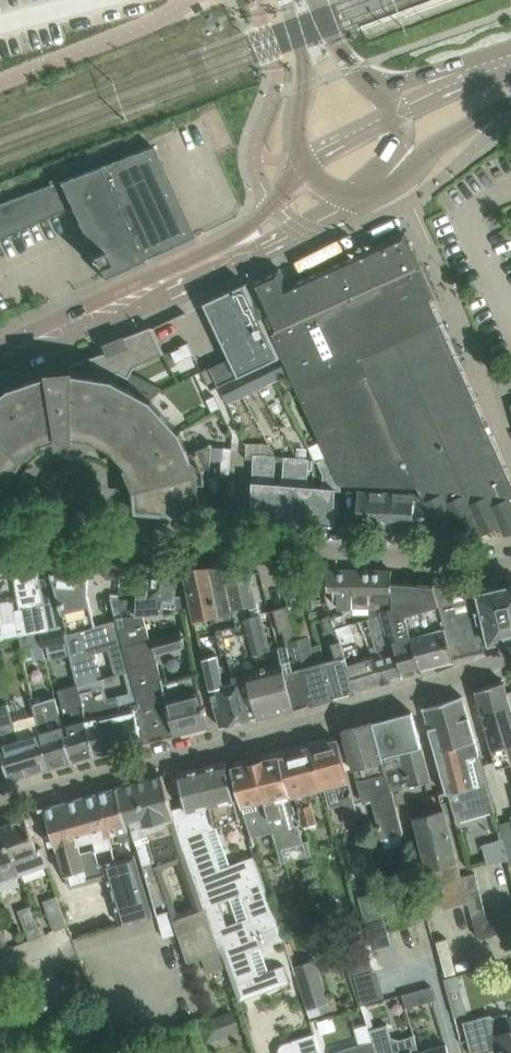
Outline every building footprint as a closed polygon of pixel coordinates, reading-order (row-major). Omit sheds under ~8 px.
[(103,278),(194,236),(153,146),(0,203),(0,239),(70,207),(91,254),(90,255),(95,267),(97,267),(103,278)] [(289,373),(327,457),(339,484),(417,487),(420,493),(437,531),(438,530),(454,522),(459,533),(461,532),(460,531),(477,524),(482,534),(483,534),(482,533),(499,525),(504,536),(505,535),(505,534),(510,531),(510,499),(510,497),(510,483),(400,234),(287,284),(280,270),(293,264),(292,263),(249,282),(282,356),(285,364),(289,373)] [(1,476),(4,469),(8,462),(13,456),(17,451),(23,445),(29,441),(35,436),(39,444),(40,444),(40,443),(60,436),(60,437),(61,437),(70,436),(71,436),(71,435),(92,439),(89,448),(91,448),(94,438),(102,442),(101,444),(102,444),(106,437),(118,443),(135,461),(145,484),(147,510),(226,517),(233,434),(213,388),(282,356),(249,282),(204,303),(238,376),(218,385),(210,367),(201,371),(206,379),(165,399),(157,391),(129,376),(134,367),(164,353),(151,326),(120,339),(121,340),(122,339),(125,346),(70,364),(70,372),(50,374),(9,388),(0,395),(0,480),(1,476)] [(277,379),(289,373),(285,364),(273,370),(277,379)] [(257,377),(262,386),(277,379),(273,370),(257,377)] [(257,377),(242,385),(246,394),(262,386),(257,377)] [(246,394),(242,385),(222,394),(239,429),(247,426),(235,400),(246,394)] [(253,454),(252,519),(272,521),(275,483),(274,483),(276,455),(266,454),(253,454)] [(275,483),(272,521),(293,522),(298,457),(284,456),(284,484),(275,483)] [(298,457),(293,522),(314,524),(317,486),(309,486),(309,458),(298,457)] [(341,490),(339,484),(327,457),(317,460),(322,474),(319,486),(317,486),(314,524),(335,525),(335,490),(341,490)] [(358,490),(356,528),(393,529),(394,492),(358,490)] [(394,492),(393,529),(437,531),(420,493),(394,492)] [(17,621),(9,623),(12,637),(19,636),(38,632),(49,630),(44,604),(39,575),(35,554),(9,551),(13,573),(20,609),(15,610),(17,621)] [(163,684),(150,638),(148,630),(144,615),(126,617),(126,616),(115,617),(116,620),(95,626),(87,593),(89,558),(47,555),(52,576),(67,634),(65,635),(76,679),(78,685),(94,755),(143,743),(142,742),(176,733),(167,700),(168,699),(164,688),(163,684)] [(106,579),(118,580),(119,561),(107,560),(106,579)] [(180,596),(173,596),(176,565),(151,563),(149,596),(144,596),(143,600),(122,599),(111,597),(115,617),(126,616),(126,617),(144,615),(162,613),(183,610),(180,596)] [(184,567),(195,618),(212,614),(214,621),(234,617),(232,607),(224,569),(185,566),(184,567)] [(224,569),(232,607),(256,602),(249,571),(224,569)] [(326,569),(326,591),(334,591),(334,601),(340,600),(340,609),(370,608),(370,619),(382,615),(380,608),(373,608),(372,570),(326,569)] [(391,570),(372,570),(373,608),(380,608),(394,607),(391,580),(391,570)] [(411,636),(408,626),(422,622),(419,611),(439,605),(432,583),(391,580),(394,607),(380,608),(382,615),(391,651),(396,652),(403,677),(423,671),(421,667),(413,636),(411,636)] [(479,587),(432,583),(439,605),(454,658),(486,650),(484,644),(490,642),(480,593),(479,587)] [(480,593),(490,642),(510,638),(510,586),(480,593)] [(316,701),(294,625),(287,604),(272,609),(279,632),(282,632),(286,645),(278,647),(282,660),(285,671),(288,685),(295,707),(316,701)] [(454,658),(439,605),(419,611),(422,622),(408,626),(411,636),(413,636),(421,667),(454,659),(454,658)] [(243,627),(237,628),(241,647),(258,716),(258,717),(295,707),(288,685),(285,671),(282,660),(268,664),(261,651),(270,648),(260,612),(250,615),(241,618),(243,627)] [(332,617),(337,630),(348,626),(344,613),(332,617)] [(332,659),(325,661),(336,695),(357,690),(337,630),(332,617),(331,618),(330,614),(320,617),(323,630),(332,659)] [(382,615),(370,619),(367,619),(376,655),(375,656),(380,669),(375,670),(380,683),(403,677),(396,652),(391,651),(382,615)] [(4,639),(12,637),(9,623),(1,624),(0,616),(0,639),(4,639)] [(320,644),(312,646),(309,635),(308,635),(305,626),(302,627),(301,623),(294,625),(316,701),(336,695),(325,661),(320,644)] [(236,625),(216,629),(221,654),(227,652),(235,683),(229,684),(240,721),(258,716),(241,647),(237,628),(236,625)] [(337,630),(357,690),(380,683),(375,670),(380,669),(375,656),(357,661),(356,658),(357,657),(351,625),(348,626),(337,630)] [(41,644),(42,646),(66,642),(63,627),(49,630),(38,632),(41,644)] [(187,653),(184,638),(153,644),(156,659),(187,653)] [(217,655),(203,658),(210,688),(220,727),(240,721),(229,684),(224,664),(219,665),(217,655)] [(205,705),(204,706),(195,675),(163,684),(164,688),(168,699),(167,700),(176,733),(209,724),(205,710),(206,710),(205,705)] [(476,693),(482,711),(496,768),(510,764),(510,769),(510,707),(504,681),(475,690),(476,693)] [(94,755),(78,685),(57,689),(63,712),(71,710),(74,723),(66,725),(76,760),(94,755)] [(32,694),(33,703),(34,703),(41,733),(51,767),(72,761),(54,698),(52,689),(32,694)] [(462,696),(423,708),(457,821),(494,810),(490,795),(476,743),(462,696)] [(9,780),(51,767),(41,733),(34,703),(33,703),(36,713),(13,721),(7,703),(0,705),(0,749),(9,780)] [(411,711),(372,722),(393,790),(431,780),(411,711)] [(372,722),(343,730),(363,803),(372,801),(381,839),(404,833),(393,790),(372,722)] [(338,740),(309,747),(319,786),(323,785),(329,807),(339,804),(344,821),(358,817),(338,740)] [(309,747),(284,754),(294,792),(305,828),(317,825),(307,790),(319,786),(309,747)] [(284,754),(256,761),(275,831),(284,861),(285,861),(282,848),(303,842),(306,855),(311,854),(307,839),(303,841),(298,823),(295,824),(292,814),(295,813),(290,794),(294,792),(284,754)] [(231,767),(237,789),(241,806),(252,837),(272,832),(280,862),(284,861),(275,831),(256,761),(231,767)] [(227,768),(203,774),(223,852),(220,853),(228,886),(214,889),(220,907),(207,911),(221,950),(225,961),(237,958),(268,948),(277,978),(295,973),(284,935),(251,837),(252,837),(241,806),(242,811),(238,812),(227,768)] [(203,774),(180,781),(185,802),(187,812),(190,824),(193,824),(204,857),(220,853),(223,852),(203,774)] [(207,911),(175,819),(168,796),(162,775),(116,787),(116,788),(130,839),(135,838),(154,905),(167,901),(187,961),(203,956),(221,950),(207,911)] [(116,788),(98,793),(109,835),(116,833),(119,842),(130,839),(116,788)] [(98,793),(68,801),(90,881),(107,877),(121,925),(152,916),(134,855),(116,860),(108,835),(109,835),(98,793)] [(39,809),(40,812),(45,830),(49,845),(54,844),(56,850),(57,850),(64,875),(66,875),(69,887),(70,887),(71,894),(77,897),(86,894),(90,889),(88,882),(90,881),(68,801),(39,809)] [(469,902),(462,877),(444,808),(414,816),(428,869),(432,868),(444,909),(469,902)] [(25,817),(2,826),(20,875),(47,864),(41,846),(37,848),(25,817)] [(499,823),(500,830),(510,864),(510,820),(499,823)] [(0,827),(0,882),(20,875),(2,826),(0,827)] [(474,874),(462,877),(469,902),(473,916),(478,938),(497,933),(491,911),(484,913),(474,874)] [(43,901),(46,910),(54,931),(67,926),(56,896),(43,901)] [(82,915),(91,912),(88,900),(78,903),(82,915)] [(18,911),(21,919),(29,940),(42,935),(31,906),(18,911)] [(422,911),(410,913),(408,906),(385,912),(388,926),(423,918),(422,911)] [(8,948),(0,925),(0,951),(8,948)] [(221,950),(203,956),(207,969),(224,963),(223,962),(225,961),(221,950)] [(294,966),(300,989),(306,1007),(328,1001),(316,960),(294,966)] [(362,1001),(384,993),(376,971),(354,979),(362,1001)] [(402,994),(405,1007),(435,999),(431,986),(402,994)] [(464,1002),(451,1005),(454,1017),(467,1013),(464,1002)] [(205,1043),(240,1029),(232,1009),(197,1023),(205,1043)] [(466,1034),(471,1052),(482,1052),(500,1048),(501,1052),(510,1052),(510,1015),(507,1016),(507,1014),(487,1019),(486,1016),(463,1022),(466,1034)] [(369,1030),(372,1040),(376,1052),(405,1052),(401,1039),(391,1036),(387,1024),(369,1030)] [(363,1043),(333,1052),(376,1052),(372,1040),(363,1043)] [(420,1052),(449,1052),(446,1044),(420,1052)]
